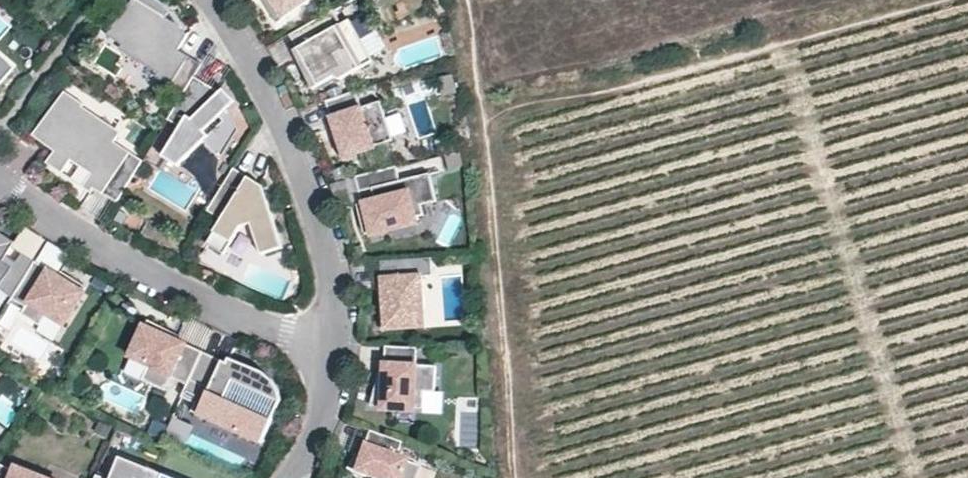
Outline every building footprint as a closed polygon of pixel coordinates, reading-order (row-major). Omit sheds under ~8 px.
[(147,0),(133,0),(110,30),(161,68),(158,73),(156,76),(185,93),(202,63),(179,49),(188,36),(180,25),(147,0)] [(278,22),(310,0),(264,0),(278,22)] [(373,61),(350,20),(342,23),(334,9),(290,34),(304,58),(308,66),(303,69),(313,89),(334,77),(335,77),(340,80),(373,61)] [(161,68),(125,41),(121,46),(158,73),(161,68)] [(15,66),(0,55),(0,86),(15,66)] [(308,66),(304,58),(300,60),(303,69),(308,66)] [(225,111),(236,93),(208,77),(162,156),(181,167),(197,140),(219,153),(239,119),(225,111)] [(395,138),(384,96),(366,102),(361,88),(326,100),(335,126),(338,133),(334,134),(343,150),(395,138)] [(116,140),(119,136),(80,111),(83,106),(85,103),(65,91),(33,135),(55,150),(47,162),(65,173),(72,161),(100,178),(95,187),(118,201),(144,159),(116,140)] [(122,131),(83,106),(80,111),(119,136),(122,131)] [(100,178),(72,161),(65,173),(93,191),(95,187),(100,178)] [(436,201),(429,173),(399,180),(395,166),(354,176),(358,191),(371,187),(376,186),(379,198),(374,200),(361,203),(356,204),(363,232),(369,236),(390,231),(389,224),(416,217),(423,215),(420,205),(436,201)] [(268,199),(259,193),(264,185),(235,167),(209,211),(223,220),(209,244),(226,254),(243,227),(253,223),(263,254),(284,247),(268,199)] [(268,199),(264,185),(259,193),(268,199)] [(379,198),(376,186),(371,187),(374,200),(379,198)] [(417,225),(416,217),(389,224),(390,231),(417,225)] [(13,247),(15,242),(0,231),(0,290),(14,298),(36,261),(23,253),(12,268),(3,262),(13,247)] [(12,268),(23,253),(13,247),(3,262),(12,268)] [(432,275),(431,257),(381,261),(383,288),(379,288),(380,299),(383,299),(384,310),(380,310),(381,329),(425,327),(422,276),(432,275)] [(66,279),(60,275),(36,261),(14,298),(27,306),(23,313),(42,324),(47,315),(69,326),(91,287),(69,274),(66,279)] [(66,279),(69,274),(62,270),(60,275),(66,279)] [(203,351),(178,339),(171,336),(173,331),(149,319),(132,357),(150,364),(143,380),(166,390),(172,376),(188,384),(203,351)] [(178,339),(180,335),(173,331),(171,336),(178,339)] [(442,390),(443,366),(423,366),(424,347),(386,345),(385,373),(385,380),(378,380),(373,405),(424,407),(425,389),(442,390)] [(267,373),(262,370),(231,357),(228,362),(203,351),(188,384),(183,396),(196,402),(192,411),(266,441),(274,429),(280,417),(281,412),(281,411),(281,407),(281,402),(281,396),(279,391),(277,386),(274,381),(271,377),(267,373)] [(396,458),(402,443),(369,431),(363,446),(368,449),(365,458),(360,456),(355,454),(346,468),(372,477),(417,477),(421,466),(396,458)] [(365,458),(368,449),(363,446),(360,456),(365,458)] [(120,456),(112,477),(175,477),(120,456)] [(17,466),(16,469),(0,463),(0,477),(48,477),(17,466)]
